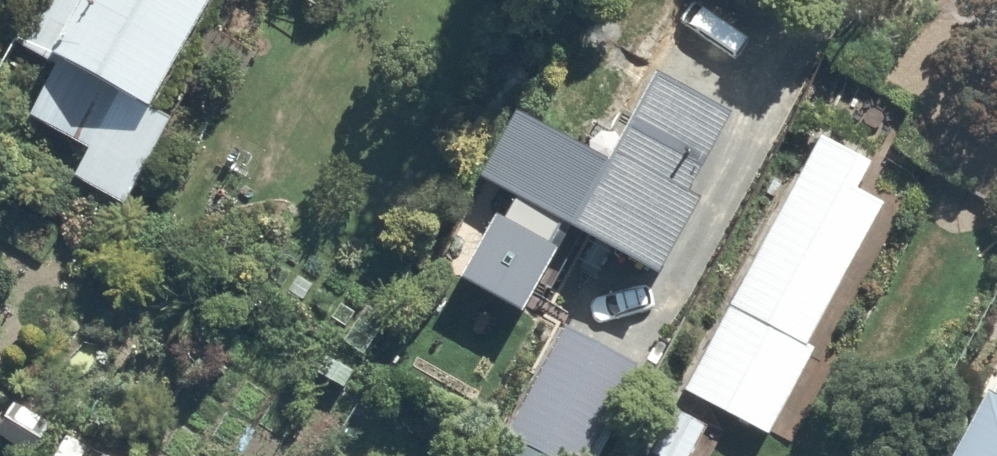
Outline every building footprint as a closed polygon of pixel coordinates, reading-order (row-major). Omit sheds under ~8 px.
[(39,9),(32,5),(10,44),(59,71),(30,123),(91,158),(77,183),(131,213),(179,128),(159,117),(225,0),(44,0),(39,9)] [(738,130),(658,86),(612,171),(515,118),(479,184),(663,285),(697,224),(714,234),(760,149),(750,144),(758,130),(742,122),(738,130)] [(875,171),(824,143),(684,391),(774,442),(778,435),(794,443),(833,374),(814,363),(820,354),(810,348),(889,207),(863,192),(875,171)] [(531,224),(484,196),(461,237),(506,264),(531,224)] [(505,434),(542,455),(598,455),(645,376),(567,330),(505,434)] [(678,415),(652,455),(712,455),(724,437),(678,415)] [(976,455),(996,455),(996,417),(976,455)] [(62,455),(104,455),(72,439),(62,455)]
